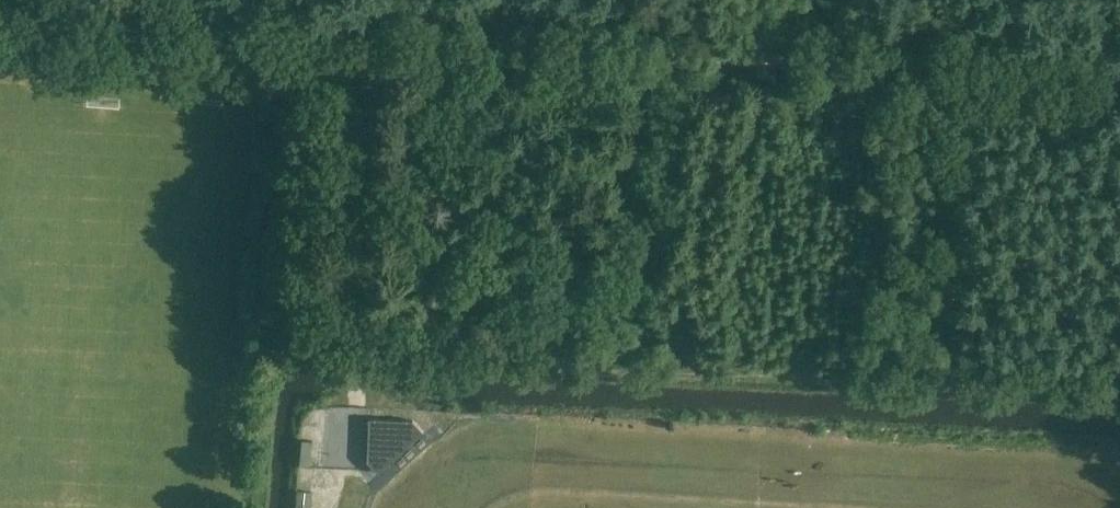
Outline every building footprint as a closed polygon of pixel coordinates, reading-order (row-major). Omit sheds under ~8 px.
[(321,414),(317,475),(337,476),(341,415),(321,414)] [(369,462),(379,473),(422,432),(412,421),(370,419),(369,462)] [(302,440),(299,466),(310,467),(312,441),(302,440)] [(298,489),(296,507),(313,507),(315,491),(298,489)]
